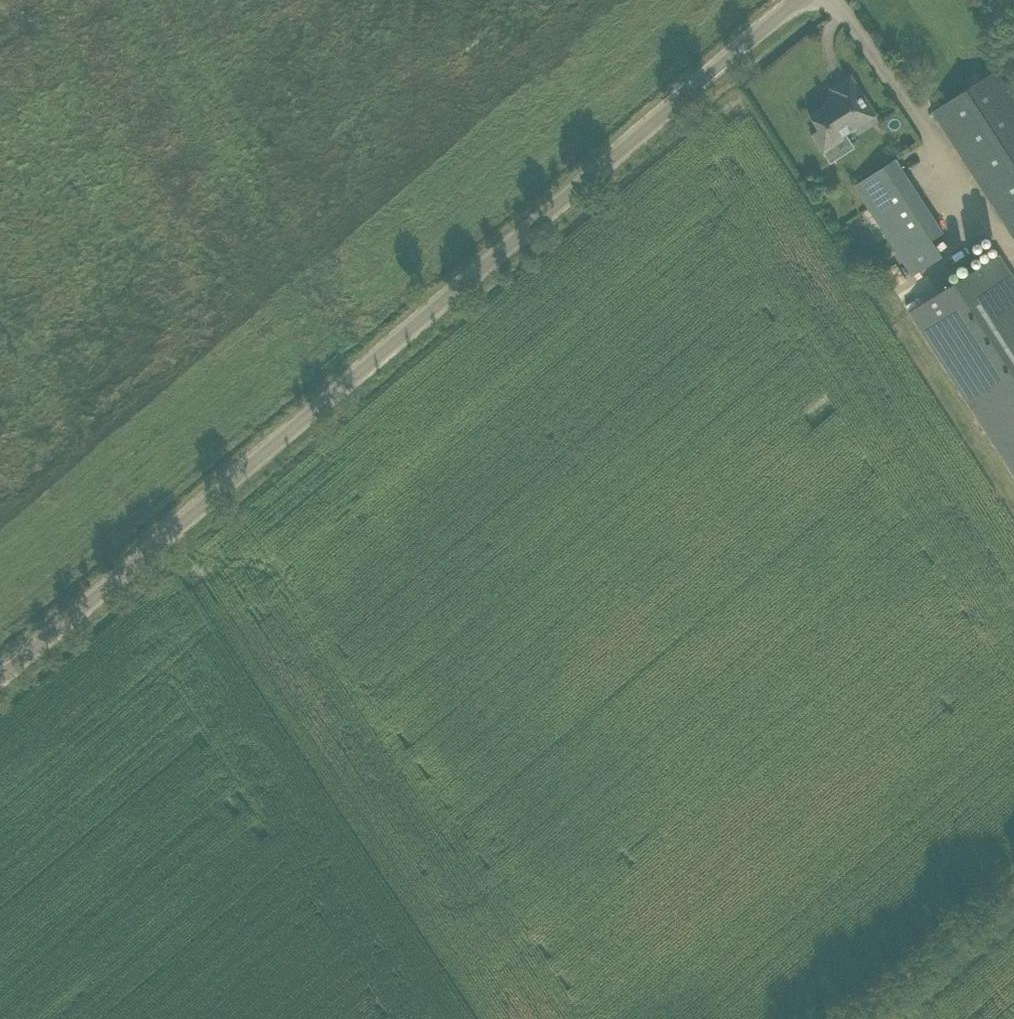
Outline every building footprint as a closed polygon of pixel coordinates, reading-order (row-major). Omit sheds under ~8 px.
[(976,73),(977,73),(980,79),(989,73),(986,68),(985,67),(976,73)] [(1013,238),(1013,100),(995,70),(932,111),(1013,238)] [(811,134),(821,149),(875,114),(850,76),(830,89),(835,97),(808,115),(818,129),(811,134)] [(894,159),(854,185),(913,276),(940,258),(929,241),(942,233),(894,159)] [(998,254),(908,312),(1013,476),(1013,279),(998,254)]
